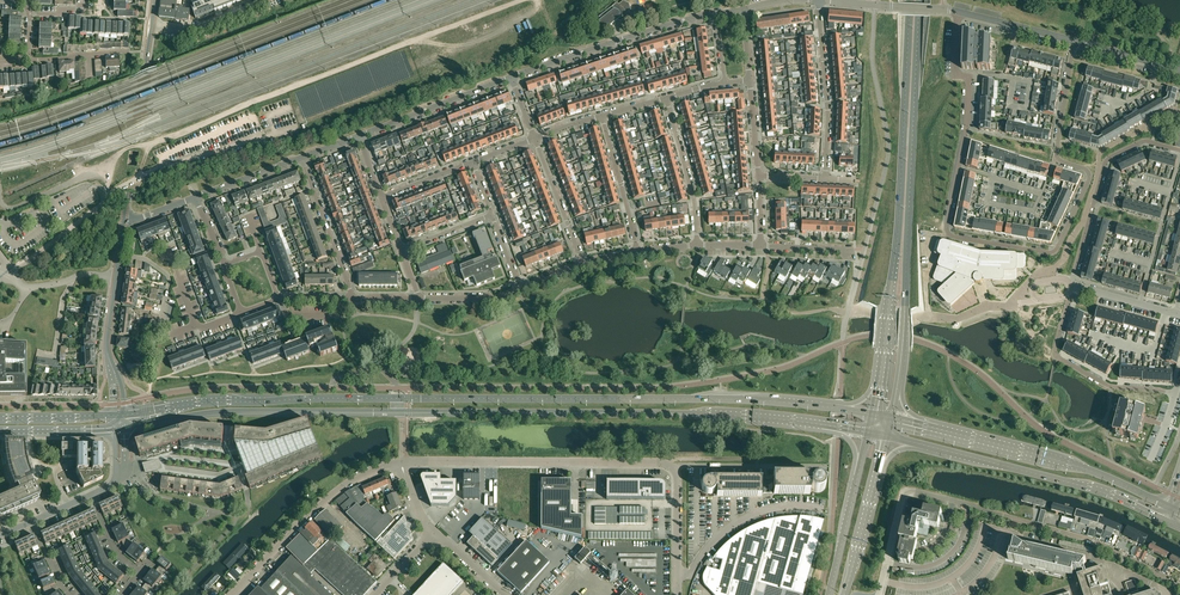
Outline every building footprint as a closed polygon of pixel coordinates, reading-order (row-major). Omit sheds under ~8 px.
[(159,17),(174,19),(175,8),(176,0),(161,0),(159,17)] [(191,7),(195,18),(243,0),(201,0),(198,1),(198,0),(197,0),(192,2),(193,6),(191,7)] [(620,22),(622,20),(627,16),(626,13),(631,10),(629,4),(624,1),(619,4),(616,3),(604,13),(603,17),(599,21),(600,26),(606,29),(618,19),(620,22)] [(175,8),(174,19),(175,19),(176,21),(178,21),(179,20),(181,20),(183,7),(180,7),(180,8),(175,8)] [(183,7),(181,20),(184,20),(185,22),(187,22),(188,21),(190,11),(186,10),(186,7),(183,7)] [(803,26),(806,26),(806,23),(810,23),(808,13),(801,14),(803,26)] [(800,27),(803,26),(801,14),(795,15),(796,24),(800,24),(800,27)] [(787,29),(790,28),(788,15),(782,16),(783,26),(787,26),(787,29)] [(770,28),(774,28),(774,31),(777,30),(775,17),(769,18),(770,28)] [(756,34),(757,41),(765,40),(765,37),(765,36),(764,32),(762,19),(755,20),(757,30),(761,30),(761,33),(762,32),(762,34),(756,34)] [(807,28),(806,28),(804,29),(804,32),(804,33),(805,37),(813,36),(812,31),(807,31),(807,28)] [(706,29),(697,30),(698,37),(707,36),(706,29)] [(992,40),(964,32),(962,69),(991,70),(992,40)] [(677,44),(684,42),(682,34),(674,36),(677,44)] [(678,47),(677,44),(674,36),(667,38),(670,46),(670,49),(678,47)] [(708,43),(707,36),(698,37),(699,45),(708,43)] [(666,47),(670,46),(667,38),(661,40),(663,48),(663,50),(666,49),(666,47)] [(656,50),(663,48),(661,40),(654,42),(656,50)] [(649,52),(652,51),(656,50),(654,42),(647,44),(649,52)] [(699,45),(699,49),(700,52),(708,51),(707,44),(708,44),(708,43),(699,45)] [(642,54),(646,53),(647,58),(651,57),(649,52),(647,44),(640,46),(642,54)] [(634,48),(627,50),(631,60),(642,57),(638,47),(634,48)] [(1020,50),(1014,48),(1011,59),(1010,58),(1008,65),(1009,66),(1016,67),(1020,50)] [(627,50),(621,52),(624,63),(631,60),(627,50)] [(1026,52),(1020,50),(1016,67),(1018,60),(1023,62),(1026,52)] [(709,58),(708,51),(700,52),(695,52),(696,55),(697,55),(697,56),(699,56),(699,58),(700,58),(701,59),(709,58)] [(621,52),(614,54),(618,65),(624,63),(621,52)] [(1032,53),(1026,52),(1023,62),(1029,64),(1032,53)] [(1032,53),(1029,64),(1030,62),(1036,64),(1038,53),(1033,52),(1032,53)] [(1044,55),(1038,53),(1036,64),(1042,65),(1044,55)] [(614,54),(607,57),(611,67),(618,65),(614,54)] [(1050,56),(1044,55),(1042,65),(1047,67),(1050,56)] [(1053,68),(1051,75),(1056,58),(1050,56),(1047,67),(1053,68)] [(607,57),(600,59),(604,69),(611,67),(607,57)] [(710,65),(709,58),(701,59),(701,60),(698,60),(699,63),(698,63),(699,66),(702,66),(710,65)] [(1063,60),(1056,58),(1051,75),(1059,77),(1061,70),(1060,70),(1063,60)] [(600,59),(594,61),(597,72),(604,69),(600,59)] [(594,61),(587,64),(590,74),(597,72),(594,61)] [(74,70),(74,73),(75,80),(67,82),(67,85),(75,83),(75,82),(80,81),(79,77),(79,74),(79,71),(79,68),(79,67),(74,68),(73,62),(65,63),(66,72),(69,71),(69,70),(74,70)] [(45,65),(45,66),(46,78),(49,77),(53,77),(52,64),(45,65)] [(587,64),(580,66),(583,76),(590,74),(587,64)] [(711,72),(710,65),(702,66),(703,73),(711,72)] [(45,66),(40,67),(41,79),(45,79),(45,82),(47,82),(47,81),(49,80),(49,77),(46,78),(45,66)] [(580,66),(573,68),(577,79),(583,76),(580,66)] [(35,80),(41,79),(40,67),(32,67),(32,73),(33,80),(33,83),(35,83),(35,80)] [(1091,79),(1094,68),(1089,67),(1086,77),(1091,79)] [(573,68),(566,70),(570,81),(577,79),(573,68)] [(687,82),(685,72),(684,69),(677,71),(678,74),(681,83),(687,82)] [(559,73),(556,74),(559,84),(570,81),(566,70),(559,73)] [(672,76),(669,76),(668,72),(664,73),(668,87),(675,85),(672,76)] [(662,78),(659,79),(662,89),(668,87),(664,73),(661,74),(662,78)] [(556,82),(554,74),(547,77),(549,85),(556,82)] [(678,74),(672,76),(675,85),(681,83),(678,74)] [(659,79),(656,80),(655,75),(652,76),(656,90),(662,89),(659,79)] [(646,79),(647,82),(649,92),(656,90),(652,76),(649,77),(649,78),(647,79),(646,79)] [(1122,88),(1125,76),(1125,78),(1120,76),(1117,87),(1122,88)] [(1128,88),(1130,78),(1125,76),(1122,88),(1123,87),(1128,88)] [(547,77),(540,79),(543,87),(549,85),(547,77)] [(540,79),(533,81),(536,89),(543,87),(540,79)] [(1138,91),(1141,81),(1136,79),(1133,90),(1138,91)] [(529,92),(536,89),(533,81),(526,84),(529,92)] [(644,92),(642,83),(635,84),(638,94),(644,92)] [(635,84),(629,86),(632,96),(638,94),(635,84)] [(629,86),(623,88),(625,98),(632,96),(629,86)] [(1092,95),(1094,89),(1083,86),(1082,92),(1092,95)] [(604,93),(607,103),(613,101),(610,91),(609,88),(603,90),(604,93)] [(623,88),(616,90),(619,99),(625,98),(623,88)] [(1177,96),(1178,91),(1168,88),(1166,93),(1177,96)] [(616,90),(610,91),(613,101),(619,99),(616,90)] [(738,90),(731,91),(732,99),(738,99),(738,100),(739,100),(739,98),(738,91),(738,90)] [(507,91),(500,94),(504,104),(513,101),(511,97),(510,97),(507,91)] [(731,91),(723,92),(724,100),(732,99),(731,91)] [(709,93),(709,94),(710,101),(717,101),(716,92),(709,93)] [(723,92),(716,92),(717,101),(724,100),(723,92)] [(764,94),(764,100),(779,99),(778,92),(774,93),(764,94)] [(836,101),(846,100),(846,96),(850,96),(856,95),(860,96),(861,92),(855,92),(850,93),(836,94),(836,101)] [(588,108),(594,106),(591,96),(588,97),(588,95),(587,93),(584,94),(588,108)] [(604,93),(598,95),(600,105),(607,103),(604,93)] [(1175,104),(1177,96),(1166,93),(1166,94),(1168,94),(1167,99),(1175,104)] [(500,94),(494,96),(498,107),(504,104),(500,94)] [(582,99),(579,100),(582,110),(588,108),(584,94),(581,95),(582,99)] [(598,95),(591,96),(594,106),(600,105),(598,95)] [(494,96),(487,99),(491,109),(498,107),(494,96)] [(579,100),(576,101),(575,96),(572,97),(576,111),(582,110),(579,100)] [(801,104),(806,104),(816,103),(815,96),(801,97),(799,97),(791,98),(791,101),(795,101),(794,100),(801,100),(801,104)] [(569,113),(576,111),(572,97),(568,98),(570,103),(566,103),(569,113)] [(487,99),(480,102),(484,112),(491,109),(487,99)] [(1167,109),(1162,99),(1157,102),(1163,111),(1167,109)] [(1175,104),(1167,99),(1163,101),(1162,99),(1167,109),(1175,104)] [(679,105),(681,111),(695,107),(694,104),(693,101),(679,105)] [(480,102),(474,104),(477,115),(484,112),(480,102)] [(1163,111),(1157,102),(1153,105),(1158,114),(1163,111)] [(467,107),(471,117),(477,115),(474,104),(467,107)] [(506,104),(496,109),(498,113),(508,108),(506,104)] [(565,116),(562,106),(560,107),(559,104),(555,106),(556,108),(555,109),(559,118),(565,116)] [(1158,114),(1153,105),(1148,107),(1153,117),(1158,114)] [(467,107),(460,109),(464,120),(471,117),(467,107)] [(681,111),(682,114),(683,117),(693,115),(693,114),(696,113),(695,111),(696,110),(695,107),(681,111)] [(1153,117),(1148,107),(1143,110),(1149,119),(1153,117)] [(544,108),(542,109),(547,123),(553,120),(549,111),(546,112),(544,108)] [(460,109),(453,112),(457,122),(464,120),(460,109)] [(540,125),(547,123),(542,109),(539,110),(540,114),(537,116),(540,125)] [(555,109),(549,111),(553,120),(559,118),(555,109)] [(659,110),(649,113),(650,117),(645,118),(646,121),(661,117),(659,110)] [(1149,119),(1143,110),(1139,113),(1138,112),(1144,122),(1149,119)] [(446,115),(450,125),(457,122),(453,112),(446,115)] [(741,112),(731,113),(731,116),(727,117),(727,120),(742,119),(741,112)] [(1144,122),(1138,112),(1133,114),(1139,124),(1143,121),(1144,122)] [(1085,121),(1087,115),(1076,113),(1075,118),(1085,121)] [(695,114),(693,115),(683,117),(685,124),(699,120),(698,117),(696,117),(695,114)] [(1139,124),(1133,114),(1129,117),(1134,126),(1139,124)] [(511,126),(508,116),(505,118),(506,121),(512,137),(518,134),(515,125),(511,126)] [(448,128),(444,117),(442,118),(441,118),(437,119),(441,130),(442,130),(448,128)] [(662,123),(661,117),(646,121),(647,124),(651,123),(652,126),(662,123)] [(1134,126),(1129,117),(1124,120),(1130,130),(1130,129),(1134,126)] [(437,119),(431,122),(434,130),(437,129),(438,131),(441,130),(437,119)] [(623,120),(613,123),(615,130),(629,126),(628,123),(624,124),(623,120)] [(686,130),(699,127),(698,123),(700,123),(699,120),(685,124),(686,130)] [(1130,130),(1124,120),(1124,121),(1120,124),(1125,133),(1130,130)] [(503,122),(503,124),(505,128),(502,129),(506,139),(512,137),(506,121),(503,122)] [(431,122),(424,124),(428,133),(434,130),(431,122)] [(489,130),(490,134),(494,143),(500,141),(493,122),(490,123),(492,128),(491,129),(492,129),(489,130)] [(497,127),(495,122),(493,122),(500,141),(506,139),(502,129),(501,125),(498,126),(497,127)] [(1014,124),(1008,122),(1006,133),(1012,134),(1014,124)] [(649,130),(650,133),(664,130),(662,123),(652,126),(653,129),(649,130)] [(991,124),(980,123),(980,130),(991,130),(991,131),(998,132),(998,124),(991,124)] [(1044,130),(1038,129),(1036,140),(1042,141),(1045,123),(1044,130)] [(1053,125),(1045,123),(1042,141),(1049,142),(1051,132),(1053,125)] [(424,124),(418,127),(421,135),(423,138),(429,135),(428,133),(424,124)] [(1125,133),(1120,124),(1115,126),(1121,136),(1125,133)] [(781,128),(781,125),(766,126),(767,133),(781,132),(781,128)] [(617,136),(630,132),(631,132),(629,126),(615,130),(617,136)] [(1121,136),(1115,126),(1111,129),(1116,138),(1121,136)] [(418,127),(412,129),(415,137),(416,140),(419,139),(418,136),(421,135),(418,127)] [(588,130),(589,134),(585,135),(586,138),(590,137),(600,134),(598,127),(588,130)] [(412,129),(405,132),(409,140),(415,137),(412,129)] [(1075,141),(1077,131),(1072,129),(1069,140),(1075,141)] [(1116,138),(1111,129),(1106,132),(1112,141),(1116,138)] [(655,135),(656,139),(666,136),(664,130),(650,133),(651,136),(655,135)] [(696,130),(686,133),(688,139),(702,135),(701,132),(697,133),(696,130)] [(473,136),(471,131),(469,132),(476,150),(482,148),(478,139),(475,140),(474,136),(473,136)] [(399,135),(403,145),(407,144),(410,143),(409,140),(405,132),(402,133),(402,134),(399,135)] [(466,132),(468,138),(467,138),(469,142),(466,143),(470,153),(476,150),(469,132),(466,132)] [(583,135),(582,132),(576,134),(575,134),(577,140),(584,138),(583,135)] [(617,136),(618,142),(633,138),(632,135),(631,135),(630,132),(617,136)] [(1112,141),(1106,132),(1101,134),(1107,144),(1112,141)] [(400,144),(397,134),(390,137),(394,147),(400,144)] [(490,134),(484,136),(488,146),(494,143),(490,134)] [(590,137),(592,143),(602,140),(600,134),(590,137)] [(1107,144),(1101,134),(1102,136),(1098,138),(1100,148),(1107,144)] [(688,139),(690,145),(703,142),(702,139),(703,138),(702,135),(688,139)] [(1100,148),(1098,138),(1093,137),(1093,135),(1090,145),(1100,148)] [(461,140),(459,136),(457,137),(464,155),(470,153),(466,143),(463,144),(462,140),(461,140)] [(482,148),(488,146),(484,136),(478,139),(482,148)] [(390,137),(384,139),(388,149),(394,147),(390,137)] [(454,138),(456,142),(455,143),(457,147),(454,148),(458,157),(464,155),(457,137),(454,138)] [(670,137),(660,140),(657,141),(658,145),(656,145),(657,148),(671,144),(670,137)] [(620,148),(630,146),(634,144),(633,138),(618,142),(620,148)] [(384,139),(378,142),(382,151),(384,158),(384,157),(387,157),(384,150),(388,149),(384,139)] [(603,146),(602,140),(592,143),(588,144),(589,148),(589,147),(590,150),(591,150),(593,149),(603,146)] [(372,143),(371,145),(375,157),(376,157),(379,165),(386,162),(384,157),(384,158),(382,151),(378,142),(377,141),(372,143)] [(442,142),(444,147),(443,147),(445,152),(442,153),(445,162),(452,160),(445,141),(442,142)] [(449,145),(447,141),(445,141),(452,160),(458,157),(454,148),(451,149),(450,145),(449,145)] [(557,141),(547,144),(550,151),(563,145),(562,143),(558,144),(557,141)] [(982,145),(972,141),(970,151),(989,155),(990,150),(981,149),(982,145)] [(690,145),(692,152),(706,148),(705,145),(704,145),(703,142),(690,145)] [(662,150),(663,153),(673,150),(671,144),(657,148),(658,151),(662,150)] [(550,151),(552,157),(562,153),(560,149),(564,148),(563,145),(550,151)] [(593,149),(595,155),(605,153),(603,146),(593,149)] [(620,148),(622,155),(632,152),(630,146),(620,148)] [(427,148),(431,158),(429,158),(433,168),(436,167),(436,165),(438,165),(431,147),(427,148)] [(997,149),(991,147),(990,150),(989,155),(988,158),(994,160),(997,149)] [(707,154),(707,151),(706,148),(692,152),(693,158),(703,155),(707,154)] [(1003,151),(997,149),(994,160),(1000,162),(1003,151)] [(425,158),(422,150),(420,151),(428,170),(433,168),(429,158),(426,160),(426,157),(425,158)] [(532,150),(522,154),(524,157),(520,159),(521,162),(534,157),(532,150)] [(675,156),(673,150),(663,153),(659,154),(661,160),(675,156)] [(338,156),(335,157),(337,163),(344,161),(347,159),(347,160),(357,156),(355,151),(343,155),(345,158),(339,160),(338,156)] [(418,152),(420,156),(419,156),(420,158),(417,158),(418,159),(422,172),(428,170),(420,151),(418,152)] [(989,155),(970,151),(968,160),(979,162),(980,158),(987,160),(988,158),(989,155)] [(1009,153),(1003,151),(1000,162),(1005,164),(1009,153)] [(1135,154),(1139,163),(1141,167),(1143,166),(1142,162),(1146,161),(1141,151),(1135,154)] [(1149,161),(1156,163),(1159,153),(1152,151),(1149,161)] [(622,155),(624,161),(633,158),(632,152),(622,155)] [(552,157),(554,163),(568,157),(567,154),(563,156),(562,153),(552,157)] [(595,155),(597,162),(607,159),(605,153),(595,155)] [(1156,163),(1162,165),(1165,154),(1159,153),(1156,163)] [(410,155),(411,158),(418,174),(422,172),(418,159),(416,160),(414,157),(415,157),(414,154),(410,155)] [(1014,156),(1008,154),(1005,164),(1011,166),(1014,156)] [(1129,157),(1134,166),(1139,163),(1135,154),(1129,157)] [(1162,165),(1168,166),(1171,156),(1165,154),(1162,165)] [(693,158),(695,164),(705,161),(703,155),(693,158)] [(345,163),(345,164),(340,166),(341,168),(359,161),(357,156),(347,160),(348,162),(345,163)] [(677,163),(675,156),(661,160),(663,166),(664,166),(677,163)] [(1020,157),(1014,156),(1011,166),(1017,168),(1020,157)] [(1168,166),(1175,168),(1178,158),(1171,156),(1168,166)] [(526,163),(527,166),(537,163),(534,157),(521,162),(522,165),(526,163)] [(570,163),(569,160),(568,157),(554,163),(557,169),(566,165),(570,163)] [(1026,159),(1020,157),(1017,168),(1023,170),(1026,159)] [(1123,160),(1128,169),(1134,166),(1129,157),(1123,160)] [(332,163),(328,165),(328,164),(326,164),(325,161),(314,166),(316,171),(325,168),(326,168),(329,167),(336,164),(333,158),(330,159),(332,163)] [(401,161),(402,164),(408,178),(412,176),(408,164),(406,165),(403,158),(400,159),(401,161)] [(408,164),(412,176),(418,174),(411,158),(408,159),(411,165),(409,166),(408,164)] [(624,161),(625,167),(639,163),(638,160),(634,161),(633,158),(624,161)] [(597,162),(599,168),(609,165),(607,159),(597,162)] [(1032,161),(1026,159),(1023,170),(1028,172),(1032,161)] [(979,162),(968,160),(967,166),(977,169),(979,162)] [(1128,169),(1123,160),(1117,162),(1122,172),(1126,170),(1127,173),(1129,172),(1128,169)] [(350,167),(351,170),(360,166),(359,161),(341,168),(342,170),(347,168),(350,167)] [(695,164),(697,170),(707,168),(705,161),(695,164)] [(1038,163),(1032,161),(1028,172),(1034,173),(1038,163)] [(397,181),(403,179),(399,170),(397,164),(395,165),(393,162),(390,163),(391,166),(397,181)] [(1038,162),(1038,163),(1034,173),(1040,174),(1044,164),(1038,162)] [(387,164),(388,168),(391,173),(389,174),(392,183),(397,181),(391,166),(390,163),(387,164)] [(499,163),(485,168),(488,175),(501,170),(499,163)] [(524,171),(525,174),(539,169),(537,163),(527,166),(528,169),(524,171)] [(625,167),(627,173),(641,169),(639,163),(625,167)] [(678,169),(677,163),(664,166),(666,172),(668,171),(678,169)] [(403,179),(408,178),(402,164),(400,165),(401,167),(401,169),(399,170),(403,179)] [(1050,166),(1044,164),(1040,174),(1046,176),(1050,166)] [(381,171),(385,169),(386,173),(382,174),(387,186),(392,183),(389,174),(385,165),(379,167),(381,171)] [(557,169),(559,173),(559,175),(569,171),(566,165),(557,169)] [(610,171),(609,165),(599,168),(599,171),(598,169),(597,169),(595,169),(596,172),(595,172),(596,175),(610,171)] [(349,174),(345,175),(346,177),(362,171),(360,166),(351,170),(352,172),(349,174)] [(316,171),(318,176),(332,171),(331,169),(330,170),(330,169),(326,170),(326,168),(325,168),(316,171)] [(711,170),(708,171),(707,168),(697,170),(698,177),(708,174),(712,173),(711,170)] [(1054,179),(1060,181),(1064,170),(1057,168),(1054,179)] [(541,175),(539,169),(525,174),(526,177),(525,177),(526,181),(528,180),(541,175)] [(627,173),(629,179),(643,175),(642,172),(641,169),(627,173)] [(668,171),(670,178),(680,175),(678,169),(668,171)] [(500,177),(504,175),(503,172),(502,172),(501,170),(488,175),(490,181),(500,177)] [(1063,190),(1066,191),(1072,173),(1064,170),(1060,181),(1064,182),(1062,189),(1063,190)] [(318,176),(320,181),(329,178),(328,175),(331,174),(331,173),(332,173),(332,171),(318,176)] [(352,178),(353,180),(364,176),(362,171),(346,177),(343,179),(343,180),(347,179),(350,178),(350,179),(352,178)] [(559,175),(560,176),(561,181),(571,177),(569,171),(559,175)] [(612,177),(610,171),(596,175),(597,178),(601,177),(602,180),(612,177)] [(297,172),(291,174),(295,184),(297,183),(297,182),(301,181),(297,172)] [(1109,178),(1119,181),(1121,175),(1111,172),(1109,178)] [(454,181),(455,184),(469,179),(467,173),(457,176),(458,180),(454,181)] [(976,175),(965,173),(964,179),(975,181),(976,175)] [(1072,173),(1066,191),(1071,194),(1074,185),(1077,186),(1082,176),(1072,173)] [(291,174),(284,177),(288,186),(292,184),(292,185),(295,184),(291,174)] [(341,179),(341,178),(339,174),(338,174),(339,176),(339,178),(334,180),(334,179),(330,180),(329,178),(320,181),(322,186),(339,180),(341,179)] [(698,177),(700,183),(710,180),(708,174),(698,177)] [(544,181),(541,175),(528,180),(530,186),(544,181)] [(644,179),(643,175),(629,179),(631,186),(640,183),(640,180),(644,179)] [(667,179),(667,182),(668,185),(682,181),(680,175),(670,178),(667,179)] [(353,184),(349,186),(350,187),(366,181),(364,176),(353,180),(354,183),(353,184)] [(284,177),(278,179),(281,188),(288,186),(284,177)] [(501,180),(500,177),(490,181),(492,187),(506,182),(505,179),(501,180)] [(561,181),(564,187),(573,183),(571,177),(561,181)] [(602,180),(604,186),(614,184),(612,177),(602,180)] [(1107,185),(1117,187),(1119,181),(1109,178),(1107,185)] [(278,179),(272,181),(275,190),(281,188),(278,179)] [(461,186),(462,189),(471,185),(469,179),(455,184),(457,187),(461,186)] [(975,181),(964,179),(963,185),(974,187),(975,181)] [(322,186),(324,191),(333,188),(332,185),(335,184),(340,182),(339,180),(322,186)] [(700,183),(702,189),(716,185),(715,182),(711,183),(710,180),(700,183)] [(272,181),(265,184),(269,193),(275,190),(272,181)] [(356,188),(357,191),(368,187),(366,181),(350,187),(350,189),(354,188),(354,189),(356,188)] [(546,187),(544,181),(530,186),(525,188),(524,188),(521,189),(522,192),(526,191),(525,191),(529,189),(529,190),(530,190),(530,189),(531,189),(532,192),(546,187)] [(673,187),(674,190),(683,187),(682,181),(668,185),(668,188),(673,187)] [(449,195),(444,182),(442,183),(441,182),(438,184),(442,193),(444,192),(445,194),(446,194),(447,196),(449,195)] [(492,187),(495,193),(504,189),(503,186),(507,184),(506,182),(492,187)] [(564,187),(566,193),(576,189),(573,183),(564,187)] [(631,186),(632,192),(646,188),(645,185),(641,186),(640,183),(631,186)] [(726,196),(725,191),(724,187),(724,183),(720,184),(721,190),(715,192),(716,198),(726,196)] [(265,184),(259,186),(263,195),(269,193),(265,184)] [(441,200),(440,198),(441,198),(440,194),(442,193),(438,184),(433,186),(438,199),(439,201),(440,204),(445,202),(444,199),(441,200)] [(604,186),(605,193),(615,190),(614,184),(604,186)] [(459,193),(460,196),(474,191),(471,185),(462,189),(463,192),(459,193)] [(717,188),(716,185),(702,189),(704,196),(714,193),(713,189),(717,188)] [(730,188),(729,185),(726,185),(728,196),(734,195),(733,190),(729,191),(729,188),(730,188)] [(974,187),(963,185),(962,191),(973,193),(974,187)] [(1105,191),(1116,194),(1117,187),(1107,185),(1105,191)] [(259,186),(253,188),(256,197),(263,195),(259,186)] [(433,186),(428,187),(432,197),(434,196),(435,198),(436,198),(437,200),(438,199),(433,186)] [(353,196),(354,198),(369,192),(369,191),(369,190),(368,187),(357,191),(359,190),(359,193),(356,194),(357,194),(353,196)] [(428,187),(423,189),(428,204),(434,202),(432,197),(428,187)] [(548,193),(546,187),(532,192),(535,198),(548,193)] [(670,191),(671,194),(670,195),(671,198),(685,194),(683,187),(674,190),(670,191)] [(247,191),(250,200),(256,197),(253,188),(247,191)] [(341,189),(338,190),(337,189),(334,191),(333,188),(324,191),(325,195),(326,195),(326,196),(342,191),(341,189)] [(634,198),(644,196),(643,192),(647,191),(646,188),(632,192),(634,198)] [(422,203),(425,202),(426,205),(428,204),(423,189),(418,191),(422,203)] [(495,193),(497,199),(511,194),(510,191),(506,192),(504,189),(495,193)] [(566,193),(568,199),(578,195),(576,189),(566,193)] [(617,196),(615,190),(605,193),(602,194),(603,197),(602,197),(603,200),(617,196)] [(1063,190),(1061,195),(1071,200),(1073,194),(1071,194),(1066,191),(1063,190)] [(248,201),(244,191),(238,194),(241,204),(248,201)] [(418,191),(413,193),(420,212),(423,211),(420,204),(422,203),(418,191)] [(465,198),(466,201),(476,197),(474,191),(460,196),(461,199),(465,198)] [(973,193),(962,191),(961,197),(971,199),(973,193)] [(1104,197),(1114,200),(1116,194),(1105,191),(1104,197)] [(342,192),(339,193),(327,197),(327,199),(327,200),(328,203),(337,200),(336,197),(339,196),(339,195),(343,194),(342,192)] [(358,198),(350,200),(351,203),(352,202),(353,205),(355,204),(354,201),(355,201),(358,199),(359,200),(362,199),(363,202),(372,198),(371,195),(370,195),(369,193),(358,197),(358,198)] [(413,193),(408,195),(411,205),(414,210),(417,209),(418,213),(420,212),(413,193)] [(540,199),(541,202),(551,199),(548,193),(535,198),(536,201),(540,199)] [(232,196),(235,206),(241,204),(238,194),(232,196)] [(499,205),(509,201),(513,200),(511,194),(497,199),(499,205)] [(677,203),(687,200),(685,194),(671,198),(672,200),(676,199),(677,203)] [(304,195),(295,198),(298,205),(306,202),(304,195)] [(408,195),(403,197),(408,212),(411,211),(409,206),(411,205),(408,195)] [(568,199),(571,205),(580,201),(578,195),(568,199)] [(1061,195),(1058,201),(1068,205),(1071,200),(1061,195)] [(603,200),(604,203),(605,203),(608,202),(609,205),(619,203),(617,196),(603,200)] [(398,199),(402,211),(405,210),(406,213),(408,212),(403,197),(398,199)] [(478,203),(476,197),(466,201),(467,204),(460,206),(461,210),(465,208),(478,203)] [(971,199),(961,197),(959,203),(970,205),(971,199)] [(1102,204),(1112,206),(1114,200),(1104,197),(1102,204)] [(357,206),(353,207),(355,211),(374,203),(372,198),(363,202),(364,204),(358,206),(358,207),(357,207),(357,206)] [(404,218),(402,211),(398,199),(392,201),(397,213),(400,212),(401,215),(398,216),(399,220),(404,218)] [(541,202),(543,208),(553,205),(551,199),(541,202)] [(783,199),(783,203),(775,203),(775,210),(789,210),(789,207),(788,207),(788,204),(790,204),(790,199),(783,199)] [(1123,209),(1129,211),(1132,201),(1125,199),(1123,209)] [(328,203),(330,208),(346,202),(345,200),(342,201),(341,201),(338,202),(337,200),(328,203)] [(211,205),(214,211),(224,206),(223,204),(221,204),(220,201),(211,205)] [(499,205),(502,211),(515,205),(514,202),(510,204),(509,201),(499,205)] [(571,205),(573,211),(587,205),(586,203),(582,204),(580,201),(571,205)] [(1058,201),(1056,206),(1066,211),(1068,205),(1058,201)] [(1129,211),(1135,213),(1138,203),(1132,201),(1129,211)] [(298,205),(300,212),(309,209),(306,202),(298,205)] [(330,208),(332,213),(345,208),(341,210),(340,207),(343,206),(343,205),(347,204),(346,202),(330,208)] [(355,212),(362,210),(366,209),(367,212),(376,208),(374,203),(355,211),(355,212)] [(466,211),(470,210),(471,213),(481,209),(478,203),(465,208),(466,211)] [(970,205),(959,203),(958,209),(969,211),(970,205)] [(1135,213),(1142,215),(1144,204),(1138,203),(1135,213)] [(676,208),(677,213),(678,226),(685,225),(684,215),(680,216),(679,213),(680,213),(680,208),(683,208),(682,204),(676,205),(676,208)] [(1142,215),(1148,216),(1151,206),(1144,204),(1142,215)] [(444,208),(442,205),(440,206),(441,208),(442,208),(442,210),(448,224),(453,222),(449,213),(447,213),(445,208),(444,208)] [(504,217),(514,213),(518,211),(515,205),(502,211),(504,217)] [(543,208),(546,214),(555,211),(553,205),(543,208)] [(589,212),(587,205),(573,211),(576,217),(589,212)] [(214,211),(217,217),(225,213),(224,209),(225,209),(224,206),(214,211)] [(458,220),(454,211),(453,206),(450,207),(452,212),(449,213),(453,222),(458,220)] [(1056,206),(1053,212),(1063,217),(1066,211),(1056,206)] [(1148,216),(1154,218),(1157,208),(1151,206),(1148,216)] [(332,213),(333,219),(343,215),(350,213),(349,211),(346,212),(345,208),(332,213)] [(358,219),(358,221),(361,220),(361,219),(378,213),(376,208),(367,212),(368,214),(364,216),(365,216),(360,218),(358,219)] [(1154,218),(1161,220),(1163,210),(1157,208),(1154,218)] [(300,212),(303,219),(311,216),(309,209),(300,212)] [(969,211),(958,209),(956,218),(967,220),(975,222),(975,219),(976,216),(968,215),(969,211)] [(439,217),(442,226),(448,224),(442,210),(441,211),(442,213),(438,214),(439,217)] [(191,217),(189,211),(178,215),(180,221),(191,217)] [(558,217),(555,211),(546,214),(543,215),(546,221),(548,220),(558,217)] [(429,221),(426,221),(425,219),(425,217),(426,217),(424,212),(420,213),(427,232),(432,230),(429,221)] [(1053,212),(1051,217),(1061,222),(1063,217),(1053,212)] [(217,217),(219,223),(230,219),(229,216),(227,217),(225,213),(217,217)] [(369,219),(371,222),(380,219),(378,213),(361,219),(361,220),(362,221),(366,220),(369,219)] [(421,223),(418,224),(422,234),(427,232),(420,213),(418,214),(420,218),(419,218),(421,223)] [(429,220),(429,221),(432,230),(437,228),(432,213),(429,214),(430,217),(428,218),(429,220)] [(439,217),(436,218),(436,215),(435,216),(434,214),(433,214),(432,213),(437,228),(442,226),(439,217)] [(504,217),(506,223),(516,219),(514,213),(504,217)] [(354,214),(347,217),(344,218),(343,215),(333,219),(335,224),(349,219),(350,218),(355,217),(354,214)] [(278,219),(280,225),(287,223),(287,222),(288,221),(285,215),(280,217),(278,219)] [(584,219),(587,218),(588,218),(586,215),(576,219),(578,223),(585,220),(584,219)] [(657,216),(657,219),(659,229),(665,228),(664,215),(663,215),(657,216)] [(666,215),(663,215),(664,215),(665,228),(672,227),(671,217),(667,218),(666,215)] [(303,219),(305,226),(314,223),(311,216),(303,219)] [(417,236),(422,234),(418,224),(416,225),(415,224),(416,223),(413,216),(410,217),(412,222),(417,236)] [(194,222),(193,220),(191,217),(180,221),(183,226),(194,222)] [(409,220),(409,222),(407,223),(406,223),(408,227),(412,237),(417,236),(412,222),(410,217),(408,218),(409,220)] [(509,229),(518,225),(522,223),(520,217),(516,219),(506,223),(509,229)] [(550,227),(560,223),(558,217),(548,220),(550,227)] [(1061,222),(1051,217),(1048,223),(1050,224),(1058,228),(1061,222)] [(975,222),(956,218),(954,227),(965,229),(966,225),(974,227),(975,222)] [(170,230),(166,219),(163,221),(162,220),(160,221),(164,232),(170,230)] [(219,223),(222,229),(231,225),(229,221),(231,221),(230,219),(219,223)] [(335,224),(337,229),(347,225),(346,222),(349,221),(350,220),(349,219),(335,224)] [(368,226),(364,228),(365,229),(365,230),(382,223),(380,219),(371,222),(372,225),(368,226)] [(407,223),(405,219),(399,221),(401,225),(404,224),(406,229),(403,230),(407,240),(412,237),(408,227),(406,223),(407,223)] [(1097,225),(1108,228),(1110,222),(1099,219),(1097,225)] [(645,231),(652,230),(651,220),(644,221),(645,231)] [(164,232),(160,221),(157,222),(158,222),(154,224),(158,234),(164,232)] [(268,221),(263,223),(266,231),(273,228),(271,222),(269,221),(268,221)] [(196,228),(194,225),(195,225),(194,222),(183,226),(185,232),(196,228)] [(612,238),(610,228),(609,222),(603,224),(603,227),(606,240),(612,238)] [(1046,222),(1046,223),(1043,242),(1051,243),(1055,233),(1049,232),(1050,224),(1048,223),(1046,222)] [(314,223),(305,226),(302,227),(305,234),(308,233),(317,229),(314,223)] [(362,231),(363,233),(370,230),(371,233),(384,228),(382,223),(365,230),(365,229),(362,231)] [(509,229),(511,235),(521,231),(525,229),(530,227),(533,226),(532,223),(524,226),(522,223),(518,225),(509,229)] [(619,223),(616,224),(619,237),(626,235),(623,225),(619,226),(619,223)] [(789,226),(789,223),(776,223),(776,230),(781,230),(781,234),(790,234),(789,226)] [(1040,230),(1036,230),(1034,240),(1043,242),(1046,223),(1041,223),(1040,230)] [(158,234),(154,224),(151,225),(151,224),(148,225),(153,237),(158,234)] [(613,228),(610,228),(612,238),(619,237),(616,224),(613,225),(613,228)] [(1116,235),(1122,236),(1125,226),(1118,224),(1116,235)] [(143,228),(147,239),(153,237),(148,225),(146,226),(146,227),(143,228)] [(222,229),(225,235),(234,231),(231,225),(222,229)] [(349,230),(353,229),(352,226),(348,228),(347,225),(337,229),(338,232),(339,232),(340,234),(349,231),(349,230)] [(1095,231),(1106,234),(1108,228),(1097,225),(1095,231)] [(494,250),(486,229),(483,230),(482,226),(474,229),(483,254),(494,250)] [(1122,236),(1128,238),(1131,228),(1125,226),(1122,236)] [(599,241),(606,240),(603,227),(596,228),(597,231),(599,241)] [(147,239),(143,228),(137,230),(138,234),(138,235),(139,237),(141,241),(147,239)] [(198,234),(198,231),(197,231),(196,228),(185,232),(187,238),(198,234)] [(265,232),(267,238),(278,234),(276,228),(265,232)] [(385,234),(384,228),(371,233),(370,234),(371,237),(365,239),(366,241),(369,240),(372,239),(385,234)] [(1128,238),(1135,240),(1137,230),(1131,228),(1128,238)] [(308,233),(310,239),(319,236),(317,229),(308,233)] [(587,230),(588,233),(584,234),(586,244),(593,242),(590,229),(587,230)] [(593,242),(599,241),(597,231),(594,232),(593,229),(590,229),(593,242)] [(354,230),(340,235),(341,237),(340,237),(342,240),(351,237),(350,234),(353,233),(354,232),(354,230)] [(1135,240),(1141,242),(1144,231),(1137,230),(1135,240)] [(225,235),(228,241),(237,237),(234,231),(225,235)] [(523,237),(521,231),(511,235),(514,241),(523,237)] [(1094,237),(1105,240),(1106,234),(1095,231),(1094,237)] [(1141,242),(1147,243),(1150,233),(1144,231),(1141,242)] [(1147,243),(1154,245),(1156,235),(1150,233),(1147,243)] [(200,240),(199,236),(198,234),(187,238),(189,244),(200,240)] [(267,238),(270,243),(280,239),(278,234),(267,238)] [(387,239),(385,234),(372,239),(373,241),(373,240),(374,241),(377,239),(378,242),(387,239)] [(310,239),(313,246),(322,243),(319,236),(310,239)] [(363,236),(356,239),(355,238),(352,240),(351,237),(342,240),(343,246),(363,238),(363,236)] [(1092,243),(1103,246),(1105,240),(1094,237),(1092,243)] [(357,243),(364,240),(363,238),(343,246),(345,251),(355,247),(354,245),(357,244),(357,243)] [(270,243),(272,249),(283,245),(280,239),(270,243)] [(389,244),(387,239),(378,242),(375,243),(368,246),(369,249),(376,247),(377,249),(389,244)] [(526,267),(532,264),(528,252),(527,252),(524,244),(524,243),(522,239),(516,242),(518,247),(521,246),(524,253),(521,255),(526,267)] [(191,249),(202,245),(202,246),(203,245),(202,243),(201,243),(200,240),(189,244),(191,249)] [(556,244),(555,241),(552,243),(557,255),(563,252),(560,243),(556,244)] [(940,242),(937,252),(945,255),(941,266),(955,272),(942,284),(945,287),(940,291),(951,303),(975,281),(975,282),(977,283),(978,284),(980,284),(981,283),(982,282),(983,280),(983,279),(1014,279),(1014,267),(1023,267),(1023,256),(981,254),(940,242)] [(313,246),(315,253),(324,250),(322,243),(313,246)] [(439,253),(437,253),(420,260),(421,263),(417,264),(421,274),(454,261),(450,251),(448,252),(445,243),(436,247),(439,253)] [(551,257),(557,255),(552,243),(546,245),(547,248),(551,257)] [(1089,248),(1101,252),(1103,246),(1092,243),(1091,248),(1090,248),(1089,248)] [(202,246),(202,245),(191,249),(193,255),(204,251),(202,246)] [(272,249),(274,255),(285,251),(283,245),(272,249)] [(366,246),(359,249),(356,250),(355,247),(345,251),(347,256),(367,248),(366,246)] [(544,260),(551,257),(547,248),(544,249),(543,246),(540,247),(544,260)] [(538,262),(544,260),(540,247),(537,248),(538,251),(535,252),(538,262)] [(361,253),(367,251),(368,250),(367,248),(347,256),(349,261),(358,258),(362,256),(363,256),(362,253),(361,253)] [(1088,254),(1099,257),(1100,252),(1101,252),(1089,248),(1088,254)] [(1172,257),(1179,259),(1179,251),(1174,249),(1172,257)] [(327,257),(324,250),(315,253),(318,260),(327,257)] [(274,255),(276,260),(287,256),(285,251),(274,255)] [(530,251),(528,252),(532,264),(538,262),(535,252),(531,254),(530,251)] [(198,263),(209,259),(207,253),(196,257),(198,263)] [(358,258),(349,261),(351,267),(364,262),(363,258),(370,256),(369,253),(363,256),(362,256),(358,258)] [(490,254),(482,257),(483,259),(474,263),(473,261),(460,266),(462,271),(461,271),(464,281),(473,278),(477,286),(495,279),(492,271),(500,267),(496,257),(494,258),(492,259),(490,254)] [(1086,260),(1097,263),(1099,257),(1088,254),(1086,260)] [(276,260),(278,266),(289,262),(287,256),(276,260)] [(712,262),(704,257),(698,269),(709,275),(714,268),(710,266),(712,262)] [(1170,264),(1178,266),(1179,260),(1179,259),(1172,257),(1170,264)] [(721,258),(714,271),(726,278),(731,271),(722,266),(726,260),(721,258)] [(201,269),(211,265),(209,259),(198,263),(201,269)] [(1085,266),(1095,269),(1097,263),(1086,260),(1085,266)] [(1155,270),(1164,273),(1165,269),(1160,267),(1161,261),(1157,260),(1155,270)] [(278,266),(280,272),(291,268),(289,262),(278,266)] [(774,271),(780,274),(785,265),(783,263),(780,262),(774,271)] [(365,268),(364,263),(352,268),(354,272),(365,268)] [(786,278),(789,273),(792,275),(795,269),(792,268),(785,264),(785,265),(780,274),(786,278)] [(1177,273),(1178,266),(1170,264),(1168,270),(1177,273)] [(203,275),(213,271),(211,265),(201,269),(203,275)] [(799,275),(804,268),(803,268),(798,265),(795,269),(792,275),(798,278),(799,275)] [(811,268),(805,265),(803,268),(804,268),(799,275),(805,279),(807,276),(811,268)] [(818,269),(812,265),(811,268),(807,276),(813,279),(814,276),(818,269)] [(823,275),(826,269),(820,266),(818,269),(814,276),(820,280),(823,275)] [(1083,272),(1094,275),(1095,269),(1085,266),(1083,272)] [(838,270),(837,270),(831,267),(829,271),(826,269),(823,275),(832,281),(833,279),(838,270)] [(280,272),(282,278),(293,274),(291,268),(280,272)] [(736,268),(730,278),(737,282),(738,279),(742,271),(736,268)] [(742,271),(738,279),(744,282),(750,272),(744,268),(742,271)] [(754,268),(747,280),(757,286),(760,280),(757,278),(761,272),(754,268)] [(127,269),(126,276),(137,278),(138,271),(127,269)] [(838,269),(837,270),(838,270),(833,279),(839,283),(844,273),(838,269)] [(205,281),(216,276),(213,271),(203,275),(205,281)] [(1081,278),(1092,281),(1094,275),(1083,272),(1081,278)] [(282,278),(285,283),(295,279),(293,274),(282,278)] [(1102,284),(1109,286),(1111,275),(1105,274),(1102,284)] [(1109,286),(1115,287),(1118,277),(1111,275),(1109,286)] [(126,276),(125,283),(137,285),(142,286),(142,283),(136,282),(137,278),(126,276)] [(207,286),(218,282),(216,276),(205,281),(207,286)] [(1115,287),(1121,289),(1124,279),(1118,277),(1115,287)] [(287,289),(298,285),(295,279),(285,283),(287,289)] [(1121,289),(1127,291),(1130,281),(1124,279),(1121,289)] [(1127,291),(1133,292),(1136,282),(1130,281),(1127,291)] [(1148,292),(1156,294),(1158,286),(1159,283),(1153,281),(1152,282),(1152,283),(1151,283),(1151,284),(1148,292)] [(209,292),(220,288),(218,282),(207,286),(209,292)] [(1133,292),(1140,294),(1143,284),(1136,282),(1133,292)] [(125,283),(124,290),(135,292),(135,289),(136,289),(137,285),(125,283)] [(1156,294),(1163,296),(1165,288),(1158,286),(1156,294)] [(211,298),(222,294),(220,288),(209,292),(211,298)] [(1163,296),(1170,298),(1172,290),(1165,288),(1163,296)] [(124,290),(123,297),(134,299),(135,292),(124,290)] [(213,303),(224,299),(222,294),(211,298),(213,303)] [(100,304),(101,296),(91,296),(91,297),(88,297),(87,302),(87,303),(100,304)] [(133,302),(134,299),(123,297),(122,304),(135,306),(136,302),(133,302)] [(215,309),(226,305),(224,299),(213,303),(215,309)] [(153,307),(155,307),(156,304),(147,301),(144,301),(143,305),(145,306),(144,310),(152,311),(153,307)] [(99,311),(100,304),(87,303),(87,302),(84,302),(83,303),(86,304),(86,305),(84,304),(84,308),(89,309),(99,311)] [(215,309),(218,315),(229,311),(226,305),(215,309)] [(279,306),(273,308),(277,319),(282,317),(279,306)] [(1098,307),(1095,318),(1101,319),(1104,309),(1098,307)] [(273,308),(268,310),(272,320),(277,319),(273,308)] [(98,318),(99,311),(89,309),(88,316),(98,318)] [(122,309),(121,315),(133,317),(136,317),(137,313),(134,313),(132,312),(133,310),(122,309)] [(1104,309),(1101,319),(1107,321),(1110,310),(1104,309)] [(268,310),(263,312),(267,322),(272,320),(268,310)] [(1110,310),(1107,321),(1112,322),(1115,312),(1110,310)] [(1073,311),(1072,317),(1083,320),(1084,314),(1073,311)] [(263,312),(258,314),(262,324),(267,322),(263,312)] [(1115,312),(1112,322),(1118,324),(1121,313),(1115,312)] [(1121,313),(1118,324),(1123,326),(1124,324),(1124,323),(1126,315),(1121,313)] [(258,314),(253,316),(257,326),(262,324),(258,314)] [(1124,323),(1124,324),(1129,326),(1132,315),(1127,314),(1126,315),(1124,323)] [(1132,315),(1129,326),(1134,327),(1137,317),(1132,315)] [(253,316),(248,318),(252,328),(257,326),(253,316)] [(88,317),(87,324),(97,326),(98,319),(88,317)] [(1137,317),(1134,327),(1139,329),(1142,318),(1137,317)] [(248,318),(243,320),(247,330),(252,328),(248,318)] [(1142,318),(1139,329),(1144,330),(1147,319),(1142,318)] [(1147,319),(1144,330),(1150,332),(1153,321),(1147,319)] [(238,322),(242,332),(247,330),(243,320),(238,322)] [(1153,321),(1150,332),(1156,333),(1158,323),(1153,321)] [(96,332),(97,326),(87,324),(83,324),(82,330),(96,332)] [(338,350),(330,328),(328,329),(327,329),(324,331),(324,330),(323,330),(324,331),(320,332),(316,333),(316,334),(313,335),(312,335),(309,336),(308,336),(309,336),(309,338),(305,339),(309,349),(317,346),(319,351),(318,351),(319,351),(320,354),(320,355),(321,356),(322,356),(323,356),(323,355),(327,354),(328,354),(333,352),(336,350),(336,351),(337,351),(337,350),(338,350)] [(1070,328),(1068,334),(1079,336),(1080,330),(1070,328)] [(95,339),(96,332),(82,330),(82,333),(80,333),(80,336),(83,336),(82,337),(95,339)] [(94,345),(95,339),(82,337),(82,345),(84,345),(94,345)] [(240,337),(234,340),(238,350),(244,348),(240,337)] [(1170,344),(1179,347),(1179,341),(1172,338),(1170,344)] [(128,349),(129,340),(118,339),(118,343),(117,343),(116,345),(117,346),(117,347),(128,349)] [(309,349),(305,339),(303,340),(297,342),(302,355),(303,355),(302,354),(306,353),(306,354),(306,353),(310,352),(309,349)] [(234,340),(228,342),(232,352),(238,350),(234,340)] [(1069,341),(1063,350),(1068,353),(1074,344),(1069,341)] [(228,342),(223,344),(227,354),(232,352),(228,342)] [(281,342),(275,344),(279,354),(284,353),(284,352),(282,348),(283,348),(281,342)] [(302,355),(297,342),(290,345),(295,358),(295,357),(298,356),(299,357),(299,356),(302,355)] [(14,344),(0,343),(0,396),(26,396),(26,344),(14,344)] [(223,344),(217,346),(221,356),(227,354),(223,344)] [(270,346),(274,356),(279,354),(275,344),(270,346)] [(1074,344),(1068,353),(1074,356),(1079,347),(1074,344)] [(1169,349),(1179,353),(1179,350),(1179,347),(1170,344),(1169,349)] [(295,358),(290,345),(283,348),(282,348),(284,352),(284,353),(287,361),(287,360),(288,361),(288,359),(291,358),(291,359),(292,359),(295,358)] [(202,346),(196,348),(200,359),(206,357),(202,346)] [(217,346),(212,348),(216,358),(221,356),(217,346)] [(265,348),(269,358),(274,356),(270,346),(265,348)] [(1079,347),(1074,356),(1079,360),(1085,350),(1079,347)] [(196,348),(190,350),(194,361),(200,359),(196,348)] [(206,350),(210,361),(216,358),(212,348),(206,350)] [(260,350),(264,360),(269,358),(265,348),(260,350)] [(1169,349),(1167,355),(1177,358),(1179,353),(1169,349)] [(190,350),(185,352),(189,363),(194,361),(190,350)] [(255,352),(259,362),(264,360),(260,350),(255,352)] [(1085,350),(1079,360),(1084,363),(1085,362),(1090,353),(1085,350)] [(185,352),(180,354),(184,365),(189,363),(185,352)] [(255,352),(250,354),(254,364),(259,362),(255,352)] [(1090,353),(1085,362),(1090,365),(1096,355),(1090,352),(1090,353)] [(180,354),(174,356),(178,367),(184,365),(180,354)] [(1096,355),(1090,365),(1095,368),(1101,359),(1096,355)] [(1167,355),(1165,360),(1175,363),(1177,358),(1167,355)] [(168,358),(173,372),(178,367),(174,356),(168,358)] [(1101,359),(1095,368),(1100,371),(1106,362),(1101,359)] [(1106,362),(1100,371),(1105,374),(1111,365),(1106,362)] [(38,396),(45,396),(48,382),(41,381),(40,384),(38,396)] [(45,396),(52,396),(54,386),(47,386),(48,382),(45,396)] [(33,384),(31,396),(38,396),(40,384),(33,384)] [(52,396),(61,396),(62,387),(62,386),(54,386),(52,396)] [(1118,411),(1110,440),(1134,446),(1142,417),(1118,411)] [(235,444),(247,476),(246,477),(250,488),(322,458),(312,433),(308,420),(266,432),(236,430),(235,444)] [(222,443),(224,429),(191,426),(136,443),(140,457),(192,441),(222,443)] [(7,452),(7,455),(8,458),(8,462),(9,466),(10,469),(11,473),(12,477),(14,480),(16,485),(17,484),(18,486),(19,489),(0,497),(0,522),(0,523),(2,522),(0,517),(3,516),(39,500),(37,496),(40,495),(34,482),(33,482),(32,480),(31,478),(32,477),(30,472),(29,469),(28,466),(27,461),(26,458),(25,454),(25,449),(24,445),(24,443),(24,442),(23,441),(22,440),(6,440),(6,443),(6,446),(7,451),(7,452)] [(58,475),(59,476),(67,495),(103,478),(102,478),(100,472),(101,472),(101,458),(102,458),(103,458),(103,440),(62,440),(62,445),(61,445),(61,453),(62,453),(62,458),(62,464),(69,460),(76,460),(76,468),(75,468),(74,468),(73,468),(72,468),(71,469),(70,469),(60,473),(59,473),(59,474),(58,475)] [(810,487),(811,487),(812,488),(812,489),(813,489),(813,490),(814,491),(815,491),(816,492),(817,492),(818,492),(819,492),(820,492),(821,491),(822,491),(823,491),(823,490),(824,489),(824,488),(825,488),(825,487),(827,480),(820,478),(819,478),(818,478),(817,478),(816,478),(815,478),(814,479),(813,479),(813,476),(806,476),(806,475),(805,475),(805,474),(804,474),(803,474),(803,475),(802,475),(802,476),(773,476),(774,476),(774,493),(810,494),(810,487)] [(422,478),(422,479),(423,482),(422,482),(431,506),(449,506),(456,499),(456,481),(444,481),(441,481),(441,475),(440,475),(440,476),(424,476),(423,476),(423,477),(422,477),(422,478)] [(480,475),(463,475),(463,499),(480,499),(480,475)] [(763,478),(725,478),(725,477),(724,476),(723,476),(722,477),(722,478),(714,478),(714,481),(713,481),(713,480),(712,480),(711,480),(711,479),(710,479),(709,479),(708,479),(707,479),(700,481),(702,489),(703,490),(703,491),(704,492),(705,492),(705,493),(706,493),(707,493),(709,494),(710,494),(711,493),(712,493),(713,492),(714,492),(714,491),(715,491),(715,490),(716,489),(717,489),(717,495),(762,496),(762,479),(763,479),(763,478)] [(220,485),(162,478),(162,481),(161,484),(161,488),(161,490),(222,498),(243,489),(238,478),(220,485)] [(385,478),(378,481),(381,488),(389,485),(391,484),(389,480),(387,481),(385,478)] [(541,480),(541,528),(582,538),(582,516),(571,516),(571,481),(541,480)] [(653,499),(665,499),(665,487),(665,486),(665,485),(664,484),(663,483),(662,482),(660,481),(658,480),(606,481),(606,499),(653,499)] [(377,493),(376,491),(381,488),(378,481),(370,485),(373,492),(374,494),(377,493)] [(365,495),(373,492),(370,485),(362,488),(365,495)] [(357,486),(350,490),(359,504),(363,507),(367,503),(357,486)] [(363,508),(363,507),(359,504),(350,490),(346,493),(335,501),(346,513),(356,524),(375,542),(380,537),(381,538),(383,539),(389,532),(386,530),(394,521),(386,513),(383,517),(372,507),(371,507),(368,504),(363,508)] [(386,502),(388,507),(390,512),(394,510),(395,513),(399,511),(398,509),(402,507),(400,502),(399,502),(396,493),(388,496),(389,501),(386,502)] [(1043,507),(1045,501),(1023,495),(1021,501),(1043,507)] [(118,496),(112,499),(117,509),(123,506),(118,496)] [(112,499),(106,502),(110,512),(117,509),(112,499)] [(106,502),(99,505),(104,515),(110,512),(106,502)] [(1071,516),(1073,509),(1053,503),(1051,510),(1054,511),(1069,515),(1071,516)] [(93,509),(87,512),(92,523),(98,520),(93,509)] [(1096,523),(1099,516),(1092,514),(1082,510),(1077,509),(1075,515),(1079,517),(1092,521),(1096,523)] [(343,527),(326,510),(315,520),(319,525),(332,538),(343,527)] [(918,534),(928,536),(930,527),(929,527),(929,525),(930,525),(930,524),(937,525),(939,514),(926,511),(924,518),(918,516),(917,517),(917,516),(914,518),(915,519),(914,519),(912,525),(905,524),(902,539),(904,540),(903,542),(902,542),(900,554),(901,554),(901,557),(899,562),(910,564),(911,559),(911,556),(913,557),(915,545),(914,545),(915,542),(913,541),(915,533),(917,533),(916,534),(917,534),(918,534)] [(87,512),(81,514),(86,525),(92,523),(87,512)] [(81,514),(76,517),(81,528),(86,525),(81,514)] [(412,535),(410,529),(411,525),(407,523),(404,515),(389,532),(383,539),(381,538),(377,543),(394,559),(413,538),(411,536),(412,535)] [(1118,531),(1121,524),(1119,523),(1102,516),(1099,524),(1118,531)] [(76,517),(70,520),(75,531),(81,528),(76,517)] [(803,594),(814,555),(821,531),(824,521),(824,520),(818,519),(800,517),(795,517),(790,517),(786,517),(781,518),(776,518),(772,519),(770,520),(769,520),(767,521),(766,521),(764,521),(763,522),(759,524),(754,525),(750,527),(746,529),(742,531),(739,534),(734,537),(729,541),(725,545),(721,549),(717,553),(713,558),(723,560),(719,571),(707,567),(706,568),(706,569),(705,570),(705,571),(704,572),(704,573),(703,574),(703,575),(703,576),(703,577),(703,578),(703,579),(703,580),(703,581),(703,582),(704,583),(704,584),(704,585),(705,586),(706,587),(714,594),(803,594)] [(512,545),(482,518),(469,532),(474,537),(468,544),(492,566),(498,559),(512,545)] [(70,520),(64,522),(69,533),(75,531),(70,520)] [(112,530),(115,536),(126,531),(122,521),(117,523),(118,527),(112,530)] [(1073,523),(1069,521),(1068,524),(1060,522),(1059,527),(1070,530),(1073,523)] [(64,522),(58,525),(63,536),(69,533),(64,522)] [(326,533),(324,535),(322,533),(322,532),(317,527),(312,522),(302,532),(319,550),(329,540),(331,538),(326,533)] [(58,525),(52,527),(57,538),(63,536),(58,525)] [(46,530),(51,541),(57,538),(52,527),(46,530)] [(1128,527),(1124,536),(1143,545),(1148,536),(1128,527)] [(40,533),(45,544),(51,541),(46,530),(40,533)] [(124,546),(131,541),(126,531),(115,536),(118,543),(124,540),(126,544),(124,546)] [(302,532),(286,548),(303,565),(319,550),(302,532)] [(95,533),(84,538),(87,544),(98,539),(95,533)] [(33,535),(27,538),(32,548),(38,545),(33,535)] [(27,538),(21,541),(25,551),(32,548),(27,538)] [(98,539),(87,544),(90,550),(101,545),(98,539)] [(358,565),(330,539),(330,540),(329,540),(319,550),(303,565),(311,573),(315,569),(343,594),(364,594),(377,582),(361,567),(358,565)] [(1024,547),(1014,540),(1009,560),(1065,573),(1073,575),(1074,569),(1083,571),(1083,573),(1078,575),(1084,594),(1112,594),(1103,567),(1086,572),(1084,565),(1087,562),(1024,547)] [(20,541),(14,543),(19,554),(25,551),(20,541)] [(126,553),(132,557),(140,548),(131,541),(124,546),(129,550),(126,553)] [(550,562),(526,541),(504,565),(497,572),(521,594),(550,562)] [(243,542),(223,563),(229,568),(249,548),(243,542)] [(1164,557),(1168,551),(1152,543),(1149,549),(1164,557)] [(68,545),(57,550),(60,556),(71,551),(68,545)] [(101,545),(90,550),(92,556),(103,551),(101,545)] [(609,578),(613,573),(585,547),(575,558),(581,564),(587,557),(609,578)] [(1139,558),(1140,555),(1143,549),(1138,547),(1133,556),(1139,558)] [(132,557),(138,562),(142,557),(145,560),(148,555),(145,553),(140,548),(132,557)] [(1148,552),(1146,551),(1143,550),(1139,559),(1144,561),(1148,552)] [(71,551),(60,556),(62,562),(73,557),(71,551)] [(103,551),(92,556),(95,562),(106,557),(103,551)] [(1172,554),(1169,559),(1179,565),(1179,566),(1179,558),(1172,554)] [(261,589),(268,594),(330,594),(317,583),(311,577),(313,576),(292,555),(277,572),(261,589)] [(372,563),(367,569),(377,577),(387,567),(377,558),(377,557),(374,555),(369,560),(369,561),(372,563)] [(73,557),(62,562),(65,568),(76,563),(73,557)] [(106,557),(95,562),(99,570),(109,562),(106,557)] [(158,569),(164,574),(172,565),(162,558),(157,563),(160,566),(158,569)] [(32,566),(35,573),(46,568),(43,561),(37,564),(36,560),(38,559),(37,559),(33,561),(30,562),(32,566)] [(367,561),(364,559),(358,565),(361,567),(367,561)] [(114,566),(109,562),(99,570),(106,576),(114,566)] [(1165,573),(1166,572),(1167,571),(1168,571),(1170,568),(1168,567),(1169,567),(1171,568),(1173,564),(1168,562),(1168,563),(1165,562),(1160,571),(1165,573)] [(76,563),(65,568),(68,576),(79,569),(76,563)] [(414,594),(451,594),(452,594),(463,582),(444,564),(443,564),(414,594)] [(106,576),(111,580),(119,570),(114,566),(106,576)] [(236,581),(245,573),(239,566),(230,575),(236,581)] [(35,573),(40,583),(51,578),(51,577),(45,580),(43,577),(49,574),(46,568),(35,573)] [(906,569),(901,568),(899,573),(904,575),(904,574),(907,575),(906,575),(915,576),(915,570),(910,570),(907,569),(907,570),(906,569)] [(79,569),(68,576),(74,582),(83,574),(79,569)] [(148,575),(157,582),(164,574),(158,569),(160,571),(158,573),(153,569),(148,575)] [(111,580),(116,584),(124,575),(119,570),(111,580)] [(206,591),(221,577),(216,572),(201,587),(206,591)] [(78,587),(87,579),(83,574),(74,582),(78,587)] [(146,587),(150,591),(157,582),(148,575),(144,580),(149,585),(146,587)] [(40,583),(45,594),(50,591),(48,587),(54,584),(51,578),(40,583)] [(82,592),(91,584),(87,579),(78,587),(82,592)] [(95,589),(91,584),(82,592),(84,594),(88,594),(95,589)] [(138,594),(147,594),(150,591),(146,587),(144,586),(142,589),(139,586),(134,592),(138,594)] [(258,586),(250,594),(267,594),(258,586)]
